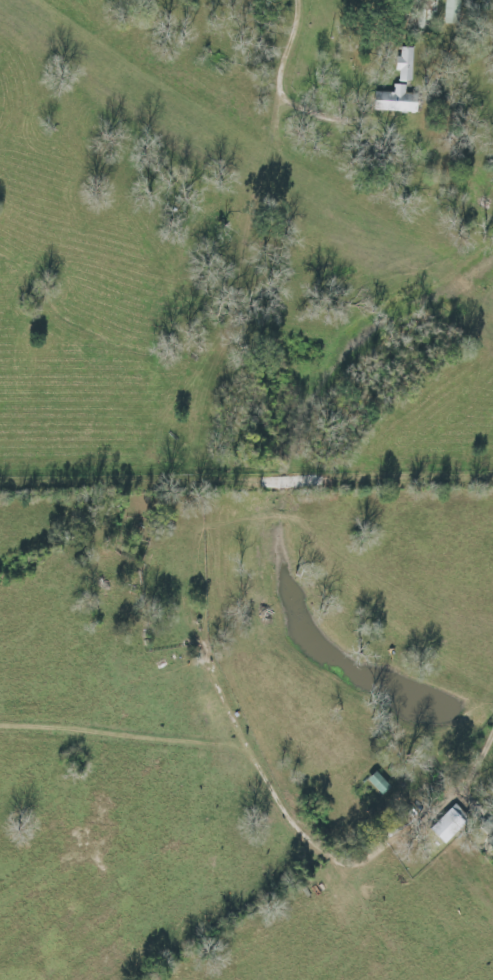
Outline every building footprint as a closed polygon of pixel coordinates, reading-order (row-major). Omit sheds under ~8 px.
[(446,25),(462,25),(462,0),(447,0),(446,25)] [(409,83),(410,49),(399,49),(398,83),(409,83)] [(420,111),(419,94),(408,95),(407,85),(394,86),(395,93),(379,94),(379,113),(420,111)] [(370,779),(385,795),(393,787),(378,771),(370,779)]
